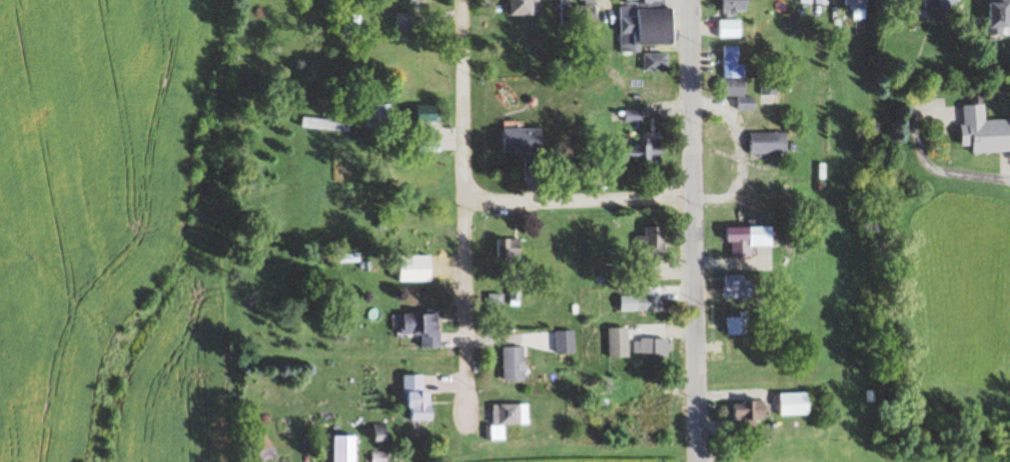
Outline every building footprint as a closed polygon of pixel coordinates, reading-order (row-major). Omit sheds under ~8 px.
[(543,0),(513,0),(513,16),(543,16),(543,0)] [(560,27),(571,27),(571,0),(560,0),(560,27)] [(579,23),(599,23),(599,0),(579,0),(579,23)] [(679,8),(670,8),(670,0),(625,0),(625,6),(621,6),(622,53),(643,52),(643,45),(679,44),(679,8)] [(754,11),(754,0),(724,0),(724,11),(754,11)] [(869,0),(846,0),(846,10),(869,10),(869,0)] [(954,12),(954,0),(927,0),(927,12),(954,12)] [(991,35),(1006,35),(1006,30),(1009,30),(1009,0),(991,0),(991,35)] [(414,33),(414,13),(397,13),(397,33),(414,33)] [(746,39),(746,21),(720,21),(720,39),(746,39)] [(743,47),(725,47),(725,79),(721,79),(721,98),(749,98),(749,65),(743,65),(743,47)] [(671,55),(645,55),(645,73),(671,73),(671,55)] [(765,94),(781,94),(781,79),(765,79),(765,94)] [(1009,152),(1009,120),(988,121),(987,104),(964,106),(966,148),(975,148),(975,154),(1009,152)] [(392,127),(392,105),(364,105),(364,127),(392,127)] [(417,106),(417,139),(440,139),(440,106),(417,106)] [(351,132),(352,114),(327,112),(326,119),(305,117),(304,129),(351,132)] [(507,129),(507,153),(546,153),(546,129),(507,129)] [(752,156),(793,156),(793,133),(752,133),(752,156)] [(423,153),(441,149),(439,141),(421,145),(423,153)] [(666,162),(666,144),(625,144),(625,162),(666,162)] [(666,227),(647,228),(647,236),(638,236),(639,278),(659,277),(658,257),(667,257),(666,227)] [(755,258),(755,247),(779,247),(779,228),(732,228),(732,258),(755,258)] [(497,239),(497,260),(524,260),(524,239),(497,239)] [(725,276),(725,298),(754,298),(754,276),(725,276)] [(490,308),(504,308),(504,295),(490,295),(490,308)] [(623,296),(623,311),(667,311),(667,296),(650,296),(623,296)] [(442,348),(442,312),(402,313),(402,335),(424,335),(424,348),(442,348)] [(751,336),(751,317),(727,317),(727,336),(751,336)] [(610,328),(610,358),(631,358),(631,328),(610,328)] [(557,354),(579,354),(579,330),(557,330),(557,354)] [(635,339),(635,357),(672,357),(672,339),(635,339)] [(505,381),(527,381),(527,348),(505,348),(505,381)] [(433,422),(431,374),(406,375),(408,423),(433,422)] [(655,381),(636,381),(636,411),(647,411),(648,421),(673,421),(672,409),(666,409),(666,399),(655,399),(655,381)] [(783,416),(814,416),(814,393),(783,393),(783,416)] [(737,427),(760,427),(760,422),(770,422),(770,403),(737,403),(737,427)] [(493,441),(507,441),(507,425),(531,425),(531,404),(492,405),(493,441)] [(337,436),(337,461),(359,461),(359,436),(337,436)]
